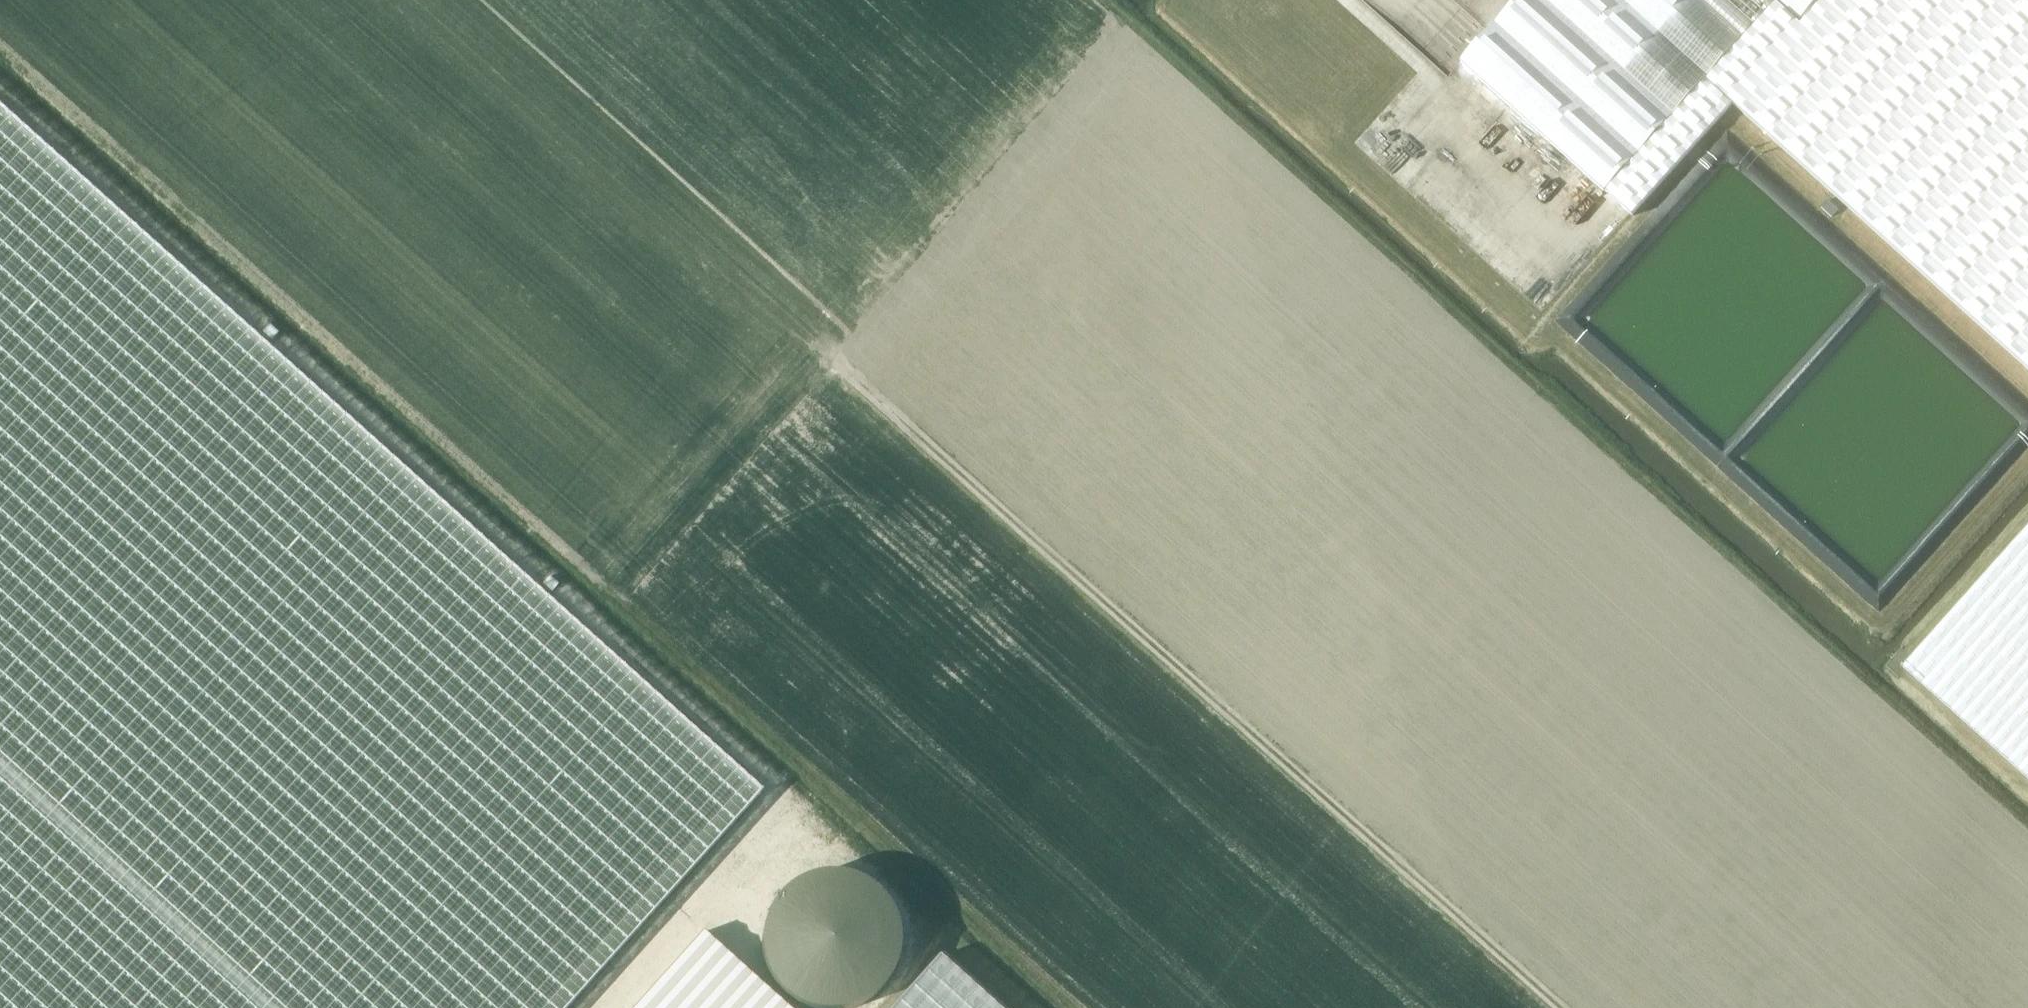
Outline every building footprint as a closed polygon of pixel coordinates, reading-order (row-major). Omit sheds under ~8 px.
[(1463,61),(1607,190),(1777,1),(1801,23),(1821,0),(1518,0),(1463,61)] [(765,790),(0,105),(0,1007),(564,1007),(765,790)] [(1903,666),(2027,778),(2027,526),(1903,666)] [(821,999),(836,1001),(851,998),(865,992),(876,983),(885,971),(890,957),(892,942),(889,927),(883,913),(874,902),(862,893),(848,888),(833,886),(818,889),(804,895),(793,904),(784,916),(779,930),(777,945),(779,960),(786,974),(795,985),(807,994),(821,999)] [(944,951),(893,1007),(1007,1007),(944,951)]
